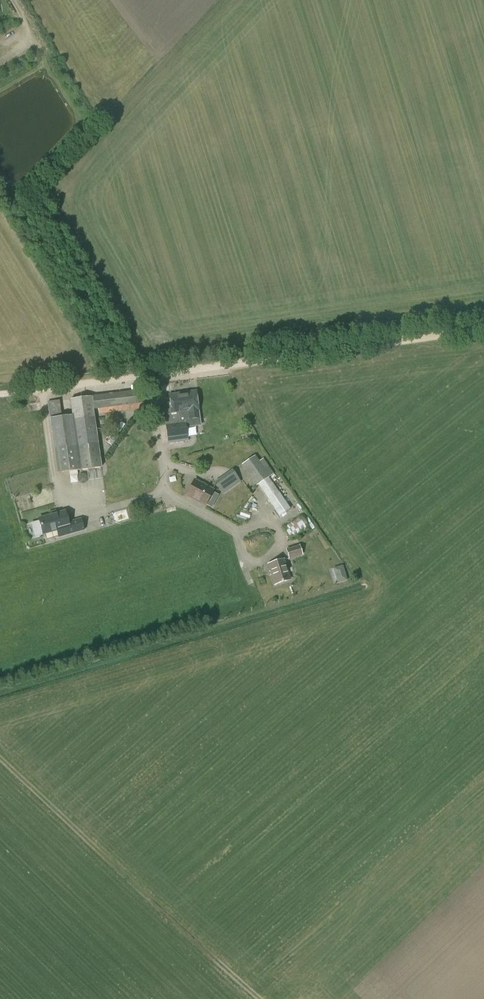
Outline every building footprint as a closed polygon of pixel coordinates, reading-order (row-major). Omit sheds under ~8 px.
[(142,390),(92,397),(93,409),(144,403),(142,390)] [(191,401),(197,400),(196,392),(169,395),(171,412),(164,413),(167,439),(168,439),(168,442),(188,440),(187,436),(186,430),(181,431),(178,412),(184,412),(183,404),(191,403),(191,401)] [(62,417),(50,418),(57,473),(101,467),(93,409),(92,397),(70,399),(72,415),(62,417)] [(181,431),(186,430),(186,428),(200,426),(198,410),(197,400),(191,401),(191,403),(183,404),(184,412),(178,412),(181,431)] [(263,469),(254,457),(244,465),(268,500),(279,516),(290,508),(279,492),(268,477),(273,474),(268,466),(263,469)] [(222,477),(214,482),(217,486),(223,494),(230,489),(222,477)] [(213,490),(194,480),(186,495),(205,505),(213,490)] [(120,523),(133,520),(131,511),(118,514),(120,523)] [(43,534),(57,531),(58,537),(84,530),(80,519),(68,522),(65,512),(39,519),(39,522),(32,524),(35,536),(43,534)] [(290,539),(308,527),(301,516),(283,529),(290,539)] [(290,558),(302,554),(299,546),(287,550),(290,558)] [(275,584),(290,580),(284,560),(269,564),(275,584)]
